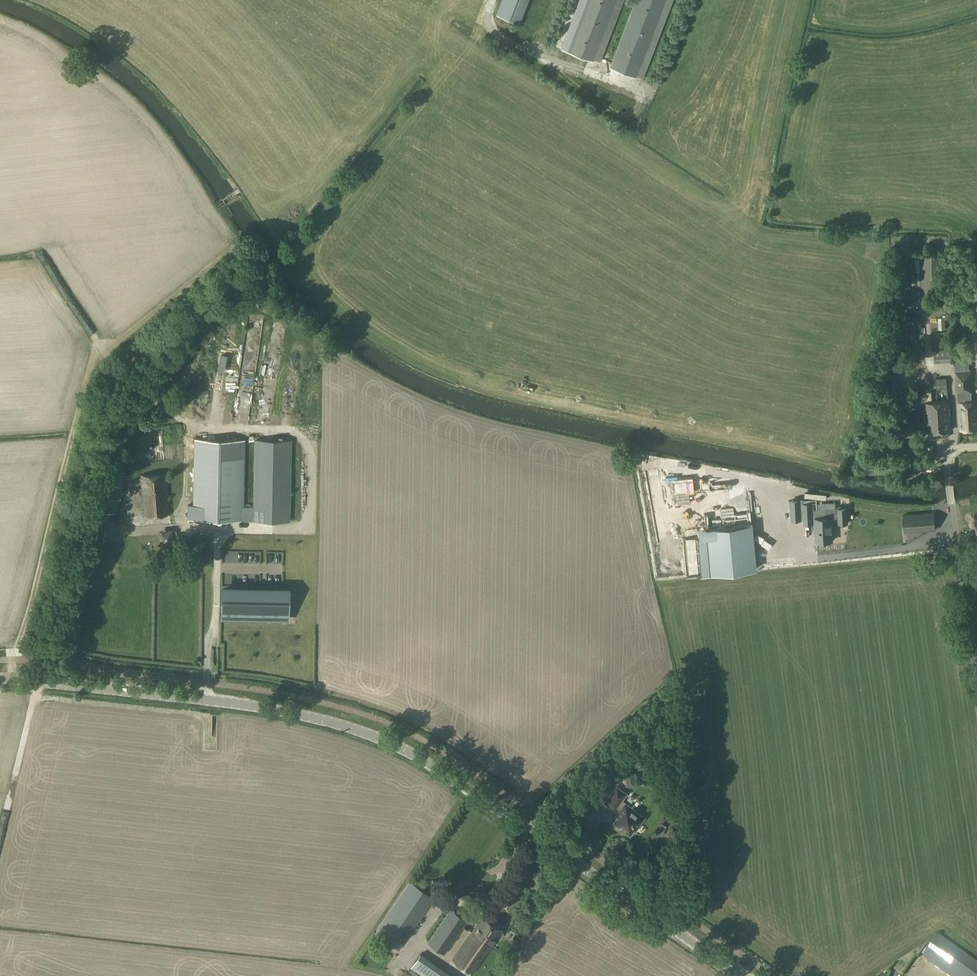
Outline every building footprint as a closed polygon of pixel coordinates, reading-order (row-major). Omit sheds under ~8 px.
[(520,22),(528,0),(500,0),(495,13),(520,22)] [(617,0),(586,0),(578,22),(567,50),(594,61),(609,22),(617,0)] [(666,0),(636,0),(627,22),(610,67),(637,77),(658,22),(666,0)] [(247,311),(246,326),(258,326),(259,311),(247,311)] [(945,350),(935,350),(935,362),(945,361),(945,350)] [(956,372),(960,430),(976,429),(976,403),(976,401),(971,401),(969,371),(956,372)] [(932,376),(933,388),(944,388),(943,375),(932,376)] [(950,430),(948,402),(927,403),(929,431),(950,430)] [(911,436),(911,425),(899,425),(899,436),(911,436)] [(194,438),(193,505),(187,505),(186,519),(241,521),(241,520),(253,520),(290,521),(292,440),(254,439),(253,516),(244,515),(245,439),(194,438)] [(169,514),(165,473),(140,475),(144,516),(169,514)] [(721,489),(663,491),(664,524),(723,521),(721,489)] [(800,498),(790,499),(791,519),(803,518),(808,518),(808,521),(810,523),(815,522),(816,540),(832,540),(831,517),(848,516),(847,507),(846,507),(837,508),(837,507),(836,507),(836,508),(813,509),(812,502),(802,502),(800,502),(800,498)] [(903,514),(904,533),(935,530),(934,512),(903,514)] [(281,619),(282,590),(222,589),(221,618),(281,619)] [(619,817),(615,822),(630,834),(633,829),(635,830),(645,818),(626,803),(625,804),(621,801),(627,794),(617,786),(605,802),(615,810),(615,809),(619,812),(616,816),(617,816),(619,817)] [(410,880),(385,917),(410,934),(435,897),(410,880)] [(445,954),(468,920),(450,908),(427,942),(445,954)] [(502,929),(482,916),(453,958),(473,972),(502,929)] [(375,934),(405,953),(413,943),(383,922),(375,934)] [(924,960),(946,975),(976,975),(976,964),(938,936),(922,959),(924,960)] [(447,971),(421,953),(411,967),(424,975),(455,975),(447,971)] [(904,973),(912,962),(909,960),(901,971),(904,973)]
